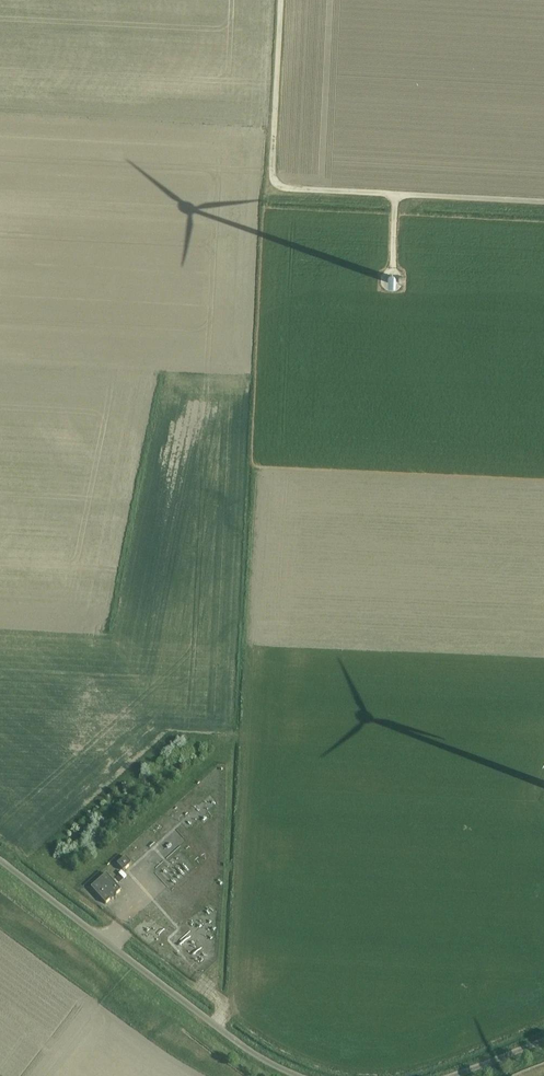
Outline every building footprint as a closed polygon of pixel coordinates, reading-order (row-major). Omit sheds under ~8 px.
[(126,857),(117,864),(124,871),(133,864),(126,857)] [(121,890),(107,874),(91,887),(106,904),(111,899),(116,900),(116,895),(121,890)]
